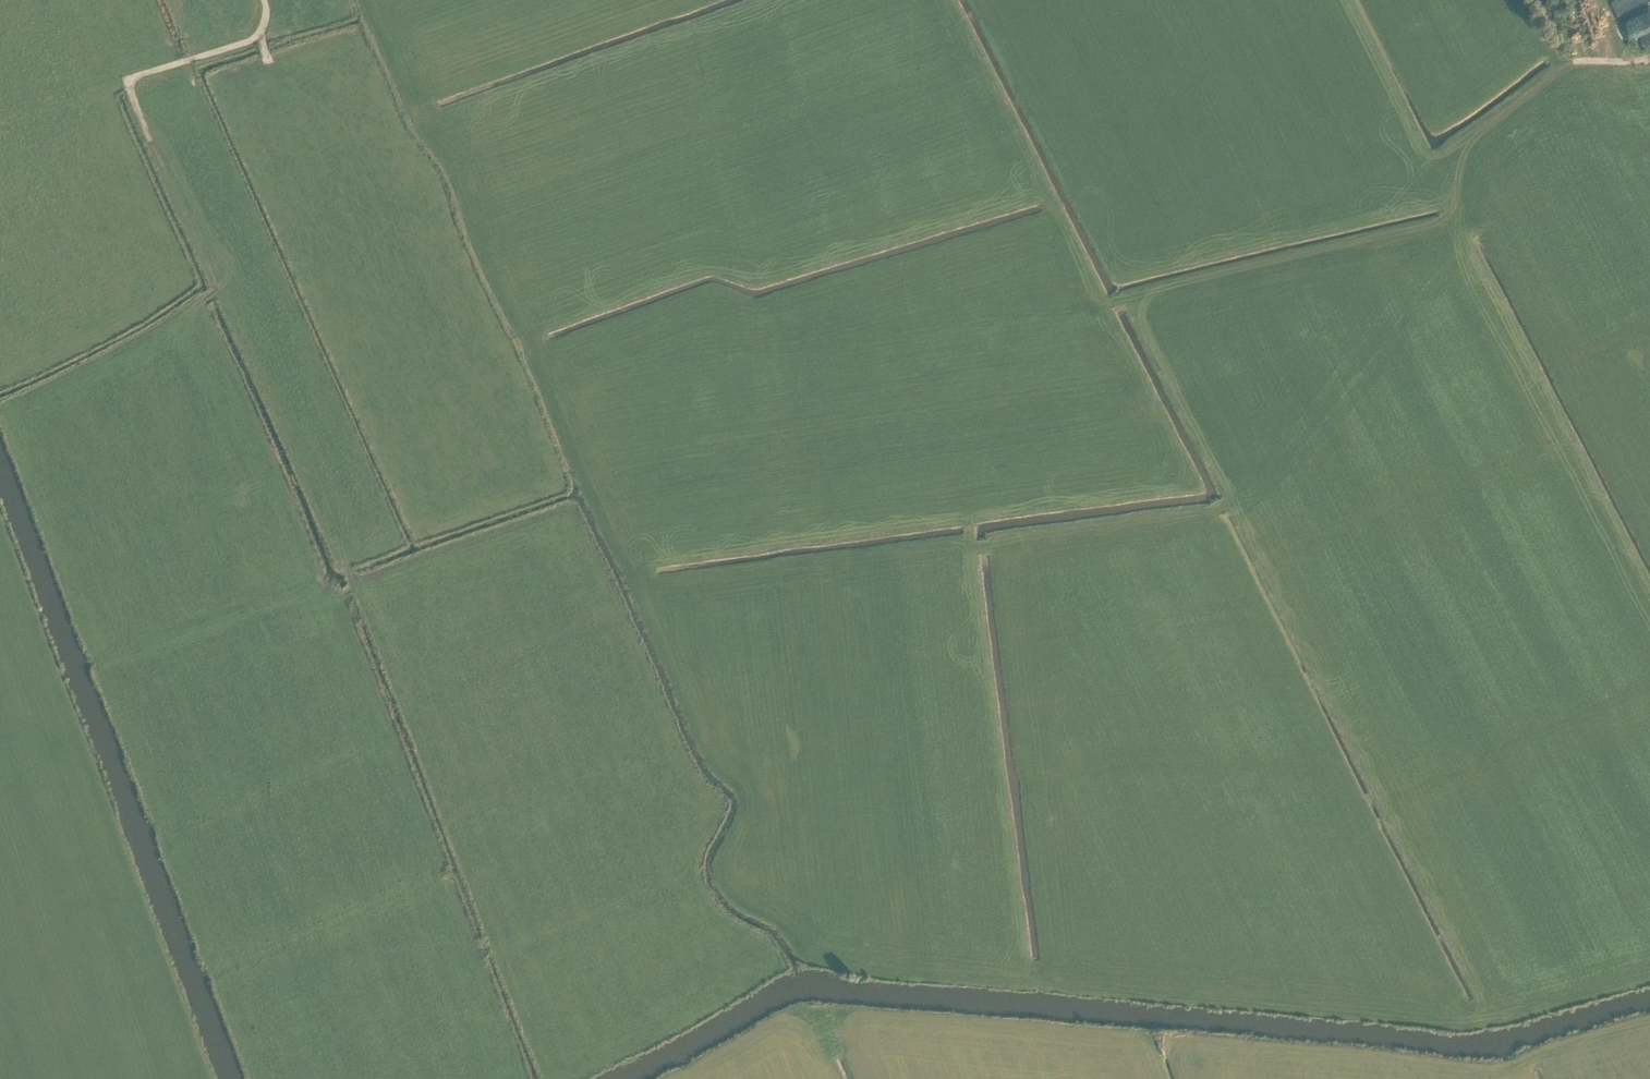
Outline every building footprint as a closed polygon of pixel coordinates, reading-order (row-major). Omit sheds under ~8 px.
[(1649,6),(1649,0),(1617,0),(1612,2),(1620,20),(1649,6)] [(1641,36),(1646,47),(1649,45),(1649,31),(1641,36)]
